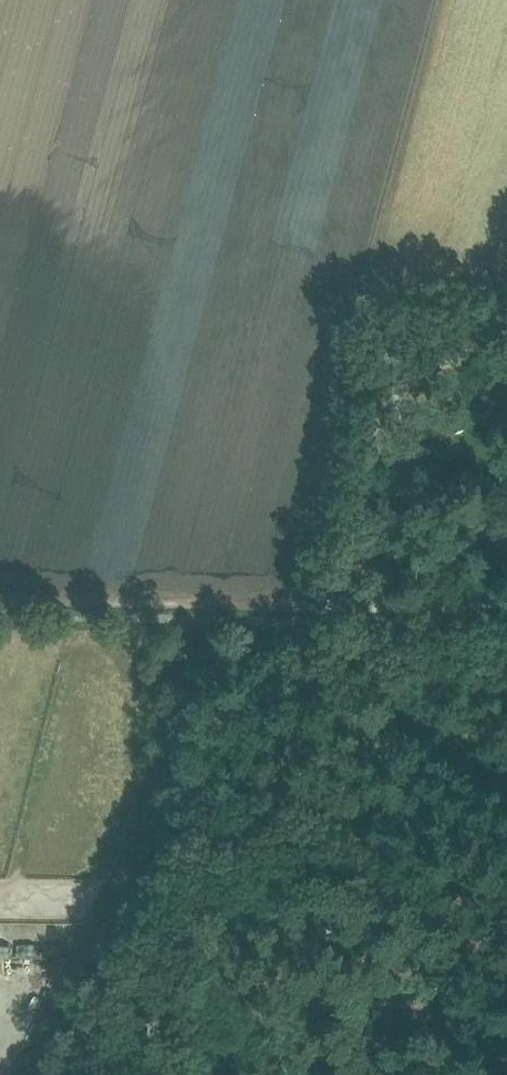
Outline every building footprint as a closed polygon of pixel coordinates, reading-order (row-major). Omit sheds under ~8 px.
[(499,471),(500,489),(506,489),(506,471),(499,471)]
